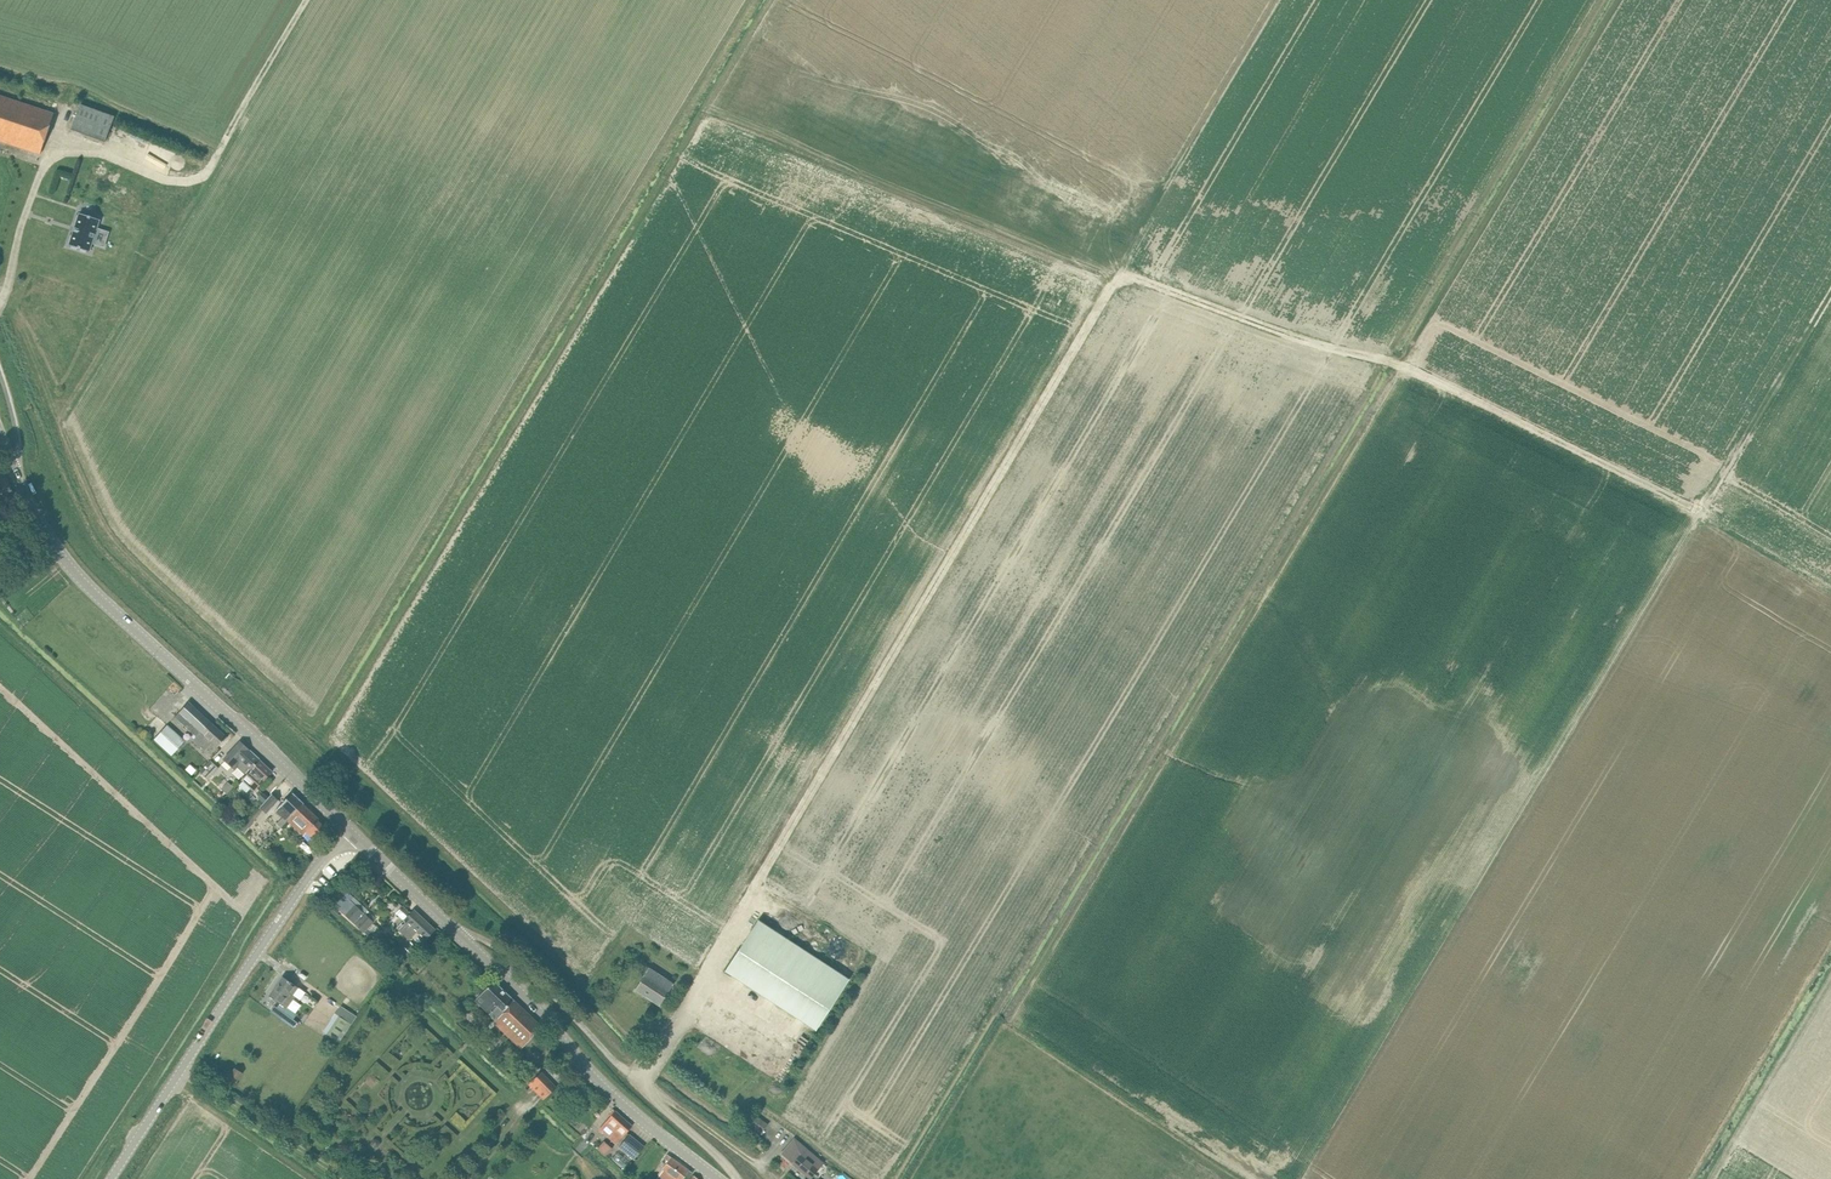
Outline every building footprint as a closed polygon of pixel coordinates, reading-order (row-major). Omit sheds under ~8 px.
[(54,114),(0,96),(0,141),(40,155),(54,114)] [(105,142),(111,126),(114,117),(80,105),(71,129),(105,142)] [(80,213),(69,245),(89,252),(100,220),(80,213)] [(0,462),(0,492),(2,491),(6,500),(15,496),(0,462)] [(176,699),(166,699),(166,711),(176,711),(176,699)] [(218,748),(227,737),(189,702),(175,717),(197,736),(192,741),(204,753),(208,749),(213,743),(218,748)] [(171,756),(186,741),(169,724),(154,739),(171,756)] [(250,771),(260,760),(240,742),(223,760),(234,770),(241,777),(248,769),(250,771)] [(255,790),(264,781),(272,772),(260,760),(250,771),(252,773),(239,786),(246,792),(251,787),(255,790)] [(200,763),(195,769),(202,775),(207,769),(200,763)] [(209,779),(219,769),(213,763),(203,774),(209,779)] [(287,821),(303,804),(303,803),(292,793),(275,810),(283,818),(278,824),(281,827),(287,821)] [(266,814),(279,801),(272,794),(259,808),(266,814)] [(315,841),(327,829),(318,820),(319,819),(303,804),(287,821),(303,837),(307,833),(315,841)] [(364,932),(373,922),(350,901),(353,897),(348,892),(336,906),(364,932)] [(410,914),(402,907),(396,914),(404,921),(397,928),(410,940),(417,932),(425,940),(435,930),(414,910),(410,914)] [(725,971),(816,1031),(849,979),(758,920),(725,971)] [(660,1006),(674,984),(643,965),(637,974),(643,977),(635,990),(660,1006)] [(286,1008),(299,989),(283,977),(269,996),(286,1008)] [(521,1047),(532,1035),(541,1026),(494,981),(476,999),(496,1018),(494,1020),(521,1047)] [(288,1025),(292,1019),(274,1006),(270,1012),(288,1025)] [(336,1040),(347,1022),(338,1016),(327,1034),(336,1040)] [(236,1083),(243,1073),(235,1068),(228,1079),(236,1083)] [(541,1072),(529,1084),(544,1100),(556,1088),(541,1072)] [(529,1100),(532,1107),(541,1103),(538,1097),(529,1100)] [(616,1144),(619,1141),(632,1127),(613,1109),(611,1112),(613,1114),(599,1129),(616,1144)] [(761,1134),(768,1125),(755,1115),(748,1124),(761,1134)] [(584,1155),(596,1144),(587,1133),(575,1144),(584,1155)] [(635,1159),(637,1157),(644,1147),(629,1135),(619,1147),(635,1159)] [(823,1164),(794,1139),(781,1154),(811,1178),(823,1164)] [(693,1173),(667,1155),(664,1159),(668,1161),(658,1175),(664,1178),(683,1178),(685,1177),(688,1178),(693,1173)]
